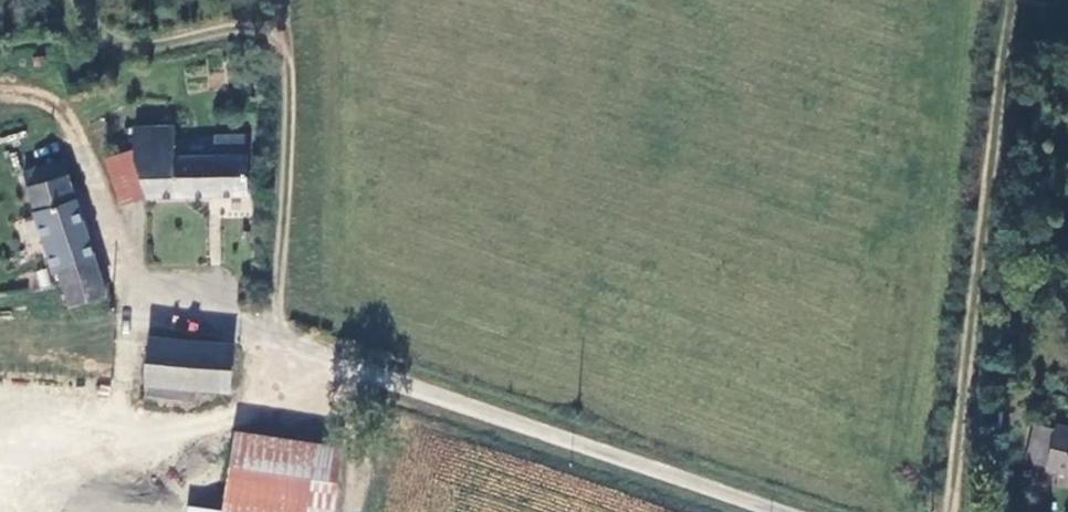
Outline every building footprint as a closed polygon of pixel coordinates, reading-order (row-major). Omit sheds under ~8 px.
[(172,158),(170,131),(134,132),(131,142),(140,188),(143,199),(247,195),(247,140),(221,139),(220,156),(172,158)] [(64,271),(95,261),(61,156),(20,169),(55,274),(64,271)] [(74,304),(106,294),(95,261),(64,271),(74,304)] [(195,403),(196,389),(226,391),(228,347),(149,343),(147,386),(146,400),(195,403)] [(1062,420),(1057,435),(1042,430),(1030,466),(1067,478),(1067,421),(1062,420)] [(188,511),(330,511),(340,457),(234,438),(221,511),(189,505),(188,511)]
